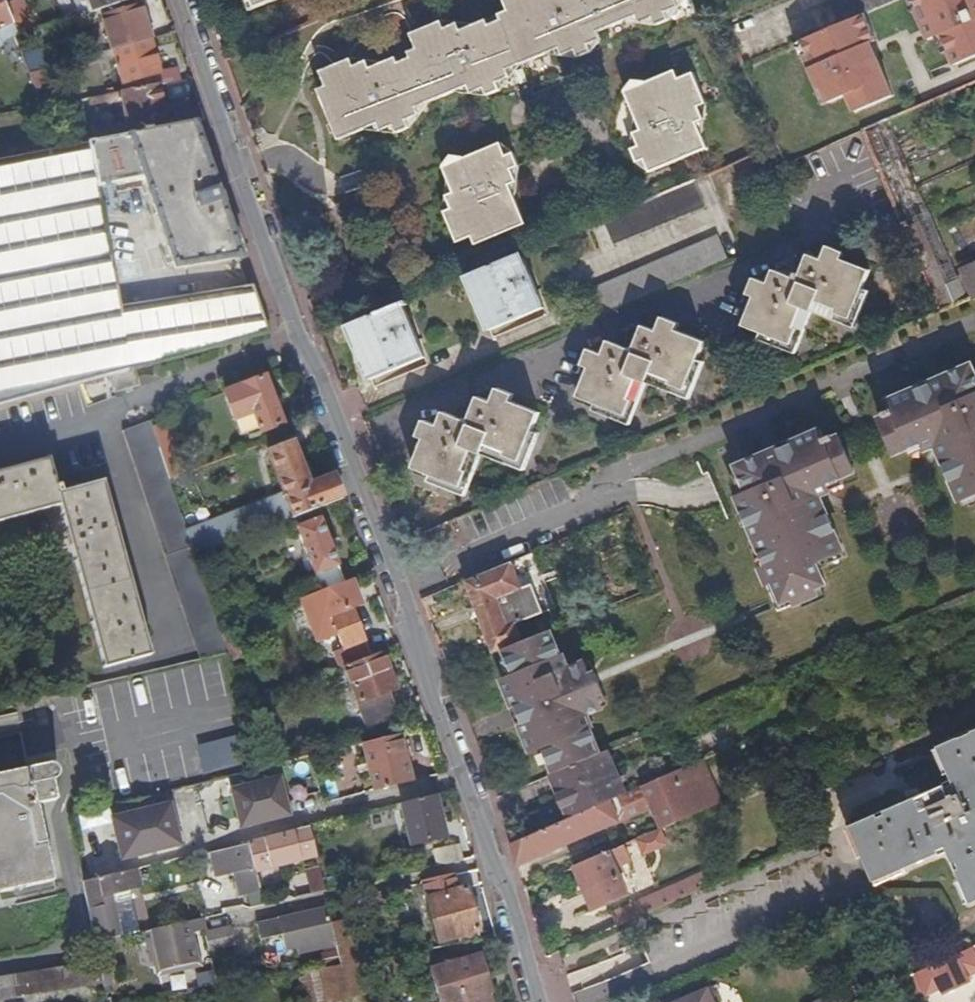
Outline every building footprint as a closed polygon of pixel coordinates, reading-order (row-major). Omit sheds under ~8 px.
[(2,0),(0,0),(0,30),(12,24),(5,6),(2,0)] [(137,0),(73,0),(80,18),(137,0)] [(681,4),(684,0),(533,0),(508,10),(473,25),(418,48),(383,63),(328,86),(320,89),(338,131),(352,126),(355,133),(366,128),(380,123),(383,130),(396,125),(399,132),(413,126),(410,119),(423,114),(419,106),(432,101),(433,100),(430,93),(442,88),(445,96),(458,90),(470,85),(474,92),(487,87),(489,94),(503,88),(501,81),(513,76),(510,68),(523,63),(520,55),(533,50),(536,57),(561,46),(565,55),(578,48),(581,56),(594,50),(591,42),(604,38),(601,30),(598,22),(610,17),(613,24),(626,19),(643,21),(655,15),(659,22),(672,17),(669,10),(681,4)] [(533,0),(504,0),(508,10),(533,0)] [(835,2),(844,23),(865,14),(899,0),(839,0),(835,2)] [(919,9),(917,10),(930,40),(942,34),(956,65),(974,57),(974,0),(915,0),(919,9)] [(18,38),(35,33),(22,1),(5,6),(12,24),(15,31),(18,38)] [(672,17),(681,4),(669,10),(672,17)] [(112,51),(151,40),(142,8),(103,19),(112,51)] [(877,41),(865,14),(844,23),(803,40),(810,55),(807,56),(821,89),(824,88),(831,103),(850,95),(857,112),(894,96),(871,43),(877,41)] [(601,30),(613,24),(610,17),(598,22),(601,30)] [(418,48),(473,25),(443,21),(412,34),(418,48)] [(594,50),(604,38),(591,42),(594,50)] [(161,74),(151,40),(112,51),(122,85),(161,74)] [(520,55),(523,63),(536,57),(533,50),(520,55)] [(328,86),(383,63),(352,58),(321,71),(328,86)] [(510,68),(513,76),(523,63),(510,68)] [(674,78),(680,76),(676,66),(670,69),(674,78)] [(696,69),(680,76),(674,78),(670,69),(649,79),(634,76),(627,88),(634,85),(640,98),(632,101),(636,111),(643,126),(635,130),(640,143),(633,146),(640,161),(647,157),(652,171),(710,146),(704,132),(699,120),(706,117),(701,104),(709,100),(696,69)] [(501,81),(503,88),(513,76),(501,81)] [(125,115),(164,107),(160,87),(160,85),(114,94),(108,95),(105,96),(107,106),(123,103),(125,115)] [(634,85),(627,88),(632,101),(640,98),(634,85)] [(430,93),(433,100),(445,96),(442,88),(430,93)] [(32,103),(35,110),(44,108),(41,100),(32,103)] [(419,106),(423,114),(432,101),(419,106)] [(81,147),(169,130),(164,107),(125,115),(127,128),(114,131),(114,133),(80,140),(81,147)] [(898,141),(899,143),(974,111),(974,108),(898,141)] [(643,126),(636,111),(635,130),(643,126)] [(899,143),(907,163),(974,134),(974,111),(899,143)] [(410,119),(413,126),(423,114),(410,119)] [(861,130),(941,313),(973,300),(962,277),(956,279),(944,251),(936,232),(935,229),(927,211),(926,207),(917,188),(916,185),(908,166),(907,163),(899,143),(898,141),(888,118),(861,130)] [(120,307),(98,189),(144,179),(174,267),(241,256),(196,125),(169,130),(81,147),(0,163),(0,408),(110,378),(132,372),(120,307)] [(352,126),(338,131),(341,139),(355,133),(352,126)] [(908,166),(916,185),(974,160),(974,137),(908,166)] [(482,231),(485,240),(529,222),(518,197),(512,183),(520,180),(515,167),(522,164),(516,149),(509,153),(503,140),(466,155),(453,152),(445,164),(449,175),(455,189),(448,192),(454,206),(447,209),(460,240),(475,234),(482,231)] [(516,149),(503,140),(509,153),(516,149)] [(647,157),(640,161),(652,171),(647,157)] [(693,179),(601,218),(612,244),(704,205),(693,179)] [(935,229),(974,212),(974,191),(927,211),(935,229)] [(944,251),(974,238),(974,215),(936,232),(944,251)] [(479,243),(485,240),(482,231),(475,234),(479,243)] [(590,293),(601,318),(731,262),(720,236),(590,293)] [(849,322),(869,274),(839,262),(842,254),(826,248),(821,262),(807,256),(797,281),(772,271),(767,285),(754,279),(747,295),(755,298),(744,327),(793,346),(799,331),(795,329),(803,310),(811,314),(815,304),(835,312),(834,316),(849,322)] [(523,251),(468,273),(492,331),(547,308),(523,251)] [(973,300),(974,299),(974,271),(962,277),(973,300)] [(134,371),(268,334),(253,290),(249,291),(247,291),(120,307),(132,372),(134,371)] [(427,358),(403,301),(350,323),(373,381),(427,358)] [(670,381),(669,385),(685,392),(705,344),(677,333),(680,325),(665,318),(659,332),(646,327),(635,351),(610,341),(604,355),(591,349),(584,364),(592,367),(581,396),(628,416),(635,401),(630,399),(640,378),(648,382),(651,373),(670,381)] [(941,445),(946,458),(943,459),(955,487),(958,486),(964,500),(974,496),(974,368),(974,365),(946,377),(952,392),(941,397),(937,388),(921,395),(919,388),(890,401),(894,409),(885,413),(887,417),(882,419),(896,454),(923,443),(927,451),(934,448),(935,436),(940,436),(943,444),(941,445)] [(138,387),(134,371),(132,372),(110,378),(114,393),(138,387)] [(952,392),(946,377),(919,388),(921,395),(937,388),(941,397),(952,392)] [(285,426),(268,379),(244,387),(262,434),(285,426)] [(522,462),(542,414),(512,402),(515,394),(500,388),(494,401),(479,396),(469,420),(445,411),(439,424),(425,419),(419,434),(427,437),(415,467),(462,487),(469,471),(465,469),(473,449),(484,453),(487,444),(508,452),(507,456),(522,462)] [(140,476),(203,661),(229,655),(224,639),(222,633),(196,557),(192,545),(171,482),(160,451),(151,424),(125,434),(140,476)] [(823,430),(795,442),(798,449),(771,460),(768,453),(740,466),(751,493),(744,496),(750,510),(746,512),(757,540),(761,538),(767,552),(763,553),(769,567),(763,570),(780,612),(819,596),(816,589),(826,585),(817,564),(842,554),(836,539),(839,538),(827,510),(824,512),(818,498),(816,498),(813,492),(817,487),(826,494),(832,492),(829,484),(856,472),(841,436),(837,439),(835,435),(827,439),(823,430)] [(940,445),(941,445),(943,444),(940,436),(935,436),(934,448),(940,445)] [(798,449),(795,442),(768,453),(771,460),(798,449)] [(171,482),(184,477),(174,446),(160,451),(171,482)] [(294,519),(342,501),(334,479),(309,488),(293,446),(270,455),(290,508),(294,519)] [(61,506),(56,489),(49,461),(47,461),(47,462),(0,475),(0,523),(61,506)] [(56,489),(61,506),(106,669),(152,657),(151,655),(150,656),(103,485),(104,484),(104,483),(62,494),(60,488),(56,489)] [(818,498),(826,494),(817,487),(813,492),(816,498),(818,498)] [(278,525),(294,519),(290,508),(273,514),(278,525)] [(259,532),(278,525),(273,514),(255,521),(259,532)] [(244,538),(259,532),(255,521),(192,545),(196,557),(218,548),(244,538)] [(323,594),(345,585),(321,521),(299,530),(323,594)] [(457,533),(453,523),(434,530),(438,541),(457,533)] [(244,538),(218,548),(222,559),(248,549),(244,538)] [(468,581),(496,653),(506,650),(525,642),(518,625),(558,609),(535,553),(468,581)] [(345,669),(371,659),(353,612),(363,608),(353,582),(345,585),(323,594),(305,601),(321,643),(338,637),(344,652),(339,654),(345,669)] [(222,633),(224,639),(235,635),(232,629),(222,633)] [(544,747),(555,774),(601,755),(590,729),(593,729),(587,715),(603,708),(585,663),(569,670),(564,657),(562,657),(551,631),(543,634),(542,635),(525,642),(506,650),(516,676),(504,681),(515,709),(528,704),(535,720),(522,725),(532,752),(544,747)] [(397,693),(382,655),(371,659),(345,669),(366,726),(393,715),(387,697),(397,693)] [(515,709),(522,725),(535,720),(528,704),(515,709)] [(970,733),(971,734),(955,741),(954,740),(938,747),(953,781),(851,827),(875,882),(948,850),(971,903),(974,902),(974,731),(970,733)] [(375,792),(413,783),(401,737),(364,745),(375,792)] [(339,764),(336,751),(330,753),(332,761),(333,765),(339,764)] [(564,806),(569,818),(626,793),(608,752),(601,755),(555,774),(551,776),(559,793),(555,795),(561,807),(564,806)] [(330,753),(324,754),(326,763),(332,761),(330,753)] [(264,758),(268,768),(275,766),(278,766),(275,755),(264,758)] [(663,828),(721,803),(702,759),(679,769),(650,782),(626,793),(569,818),(511,843),(518,866),(582,837),(621,820),(625,811),(629,816),(652,805),(663,828)] [(650,782),(679,769),(676,760),(647,773),(650,782)] [(54,879),(38,804),(56,799),(52,780),(55,778),(57,776),(59,772),(58,769),(56,765),(53,763),(48,762),(0,773),(0,891),(54,879)] [(268,769),(229,779),(232,791),(279,780),(275,766),(268,768),(268,769)] [(279,780),(232,791),(231,791),(242,830),(290,818),(280,780),(279,780)] [(445,839),(436,798),(401,807),(402,812),(410,847),(445,839)] [(177,807),(113,814),(118,863),(183,856),(177,807)] [(255,871),(275,867),(291,863),(317,858),(310,829),(249,843),(250,846),(255,870),(255,871)] [(579,864),(592,892),(626,877),(623,871),(628,868),(626,862),(635,858),(629,843),(579,864)] [(219,879),(255,870),(250,846),(214,855),(219,879)] [(437,869),(464,863),(460,846),(433,852),(437,869)] [(291,863),(275,867),(277,877),(292,873),(291,863)] [(309,896),(324,893),(321,869),(305,871),(309,896)] [(84,883),(96,944),(111,941),(105,907),(134,900),(132,891),(138,890),(134,871),(84,883)] [(626,877),(592,892),(599,907),(633,893),(626,877)] [(457,892),(453,878),(423,885),(427,901),(445,896),(457,892)] [(609,916),(614,928),(679,899),(674,888),(609,916)] [(457,939),(479,933),(467,890),(457,892),(445,896),(452,920),(457,939)] [(445,896),(427,901),(433,925),(452,920),(445,896)] [(189,923),(203,920),(199,902),(161,910),(165,929),(189,923)] [(336,945),(331,927),(328,911),(260,926),(263,940),(284,935),(288,951),(298,948),(300,954),(336,945)] [(165,929),(152,931),(162,972),(198,964),(189,923),(165,929)] [(341,967),(359,964),(349,923),(331,927),(336,945),(337,950),(340,963),(341,967)] [(206,933),(210,952),(235,947),(231,927),(206,933)] [(459,946),(482,942),(479,933),(457,939),(459,946)] [(96,944),(98,953),(122,948),(120,939),(111,941),(96,944)] [(917,997),(942,986),(945,991),(969,980),(966,975),(974,970),(974,947),(913,976),(909,978),(917,997)] [(302,972),(340,963),(337,950),(299,959),(302,972)] [(481,956),(432,971),(441,1001),(492,1001),(490,995),(491,994),(481,956)] [(0,978),(0,1001),(104,983),(100,962),(0,978)] [(321,970),(326,1001),(331,1001),(365,996),(359,964),(341,967),(321,970)] [(710,988),(682,1000),(680,995),(665,1001),(716,1001),(710,988)]
